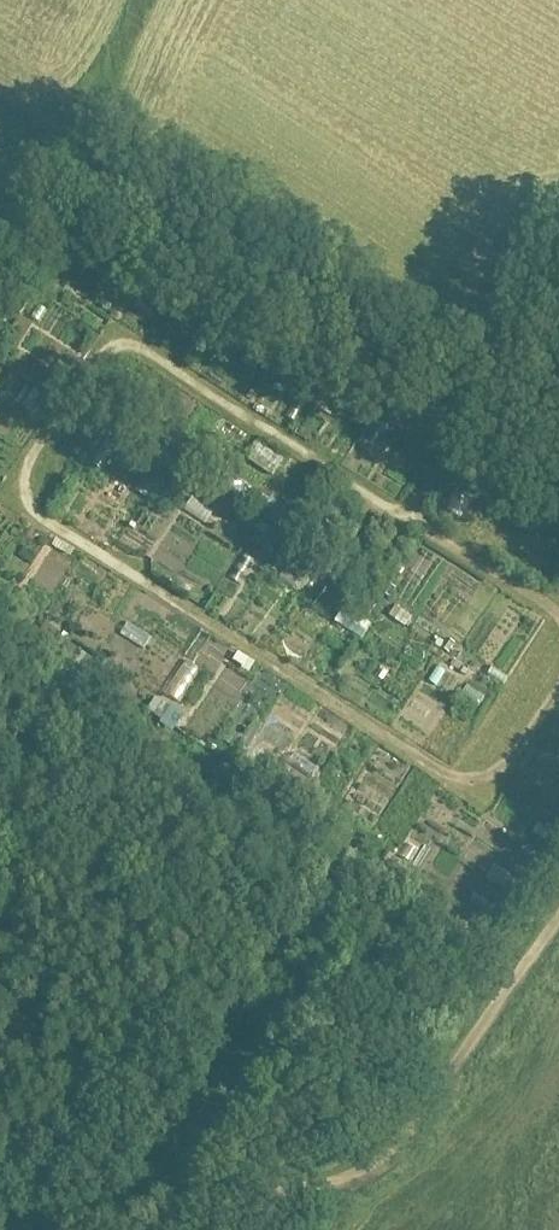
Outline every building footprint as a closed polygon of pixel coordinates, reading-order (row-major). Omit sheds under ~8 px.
[(189,516),(205,529),(215,516),(199,504),(189,516)] [(289,569),(309,584),(320,568),(300,554),(289,569)] [(88,677),(89,675),(97,663),(70,645),(61,658),(88,677)] [(470,692),(466,705),(490,712),(494,700),(470,692)]
